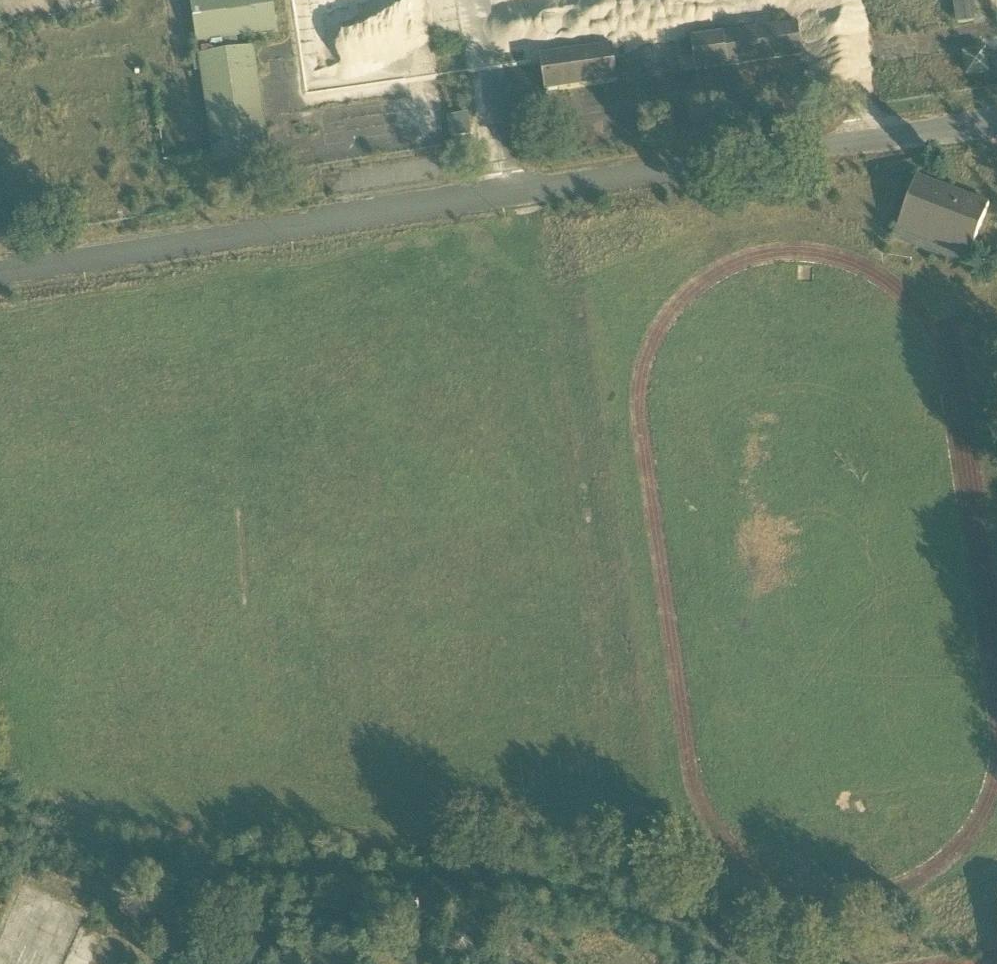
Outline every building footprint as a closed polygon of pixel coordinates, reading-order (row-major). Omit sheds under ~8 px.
[(214,162),(237,158),(247,157),(270,153),(254,49),(238,51),(236,39),(278,33),(273,0),(190,0),(199,61),(201,73),(214,162)] [(958,24),(974,22),(971,0),(954,0),(958,24)] [(694,59),(694,60),(679,62),(680,71),(695,69),(695,70),(695,71),(802,55),(798,23),(691,39),(694,59)] [(546,98),(551,116),(570,113),(563,102),(561,91),(618,83),(614,60),(624,59),(623,47),(540,59),(545,94),(546,98)] [(964,55),(968,76),(987,72),(984,52),(964,55)] [(449,119),(452,138),(471,135),(468,116),(449,119)] [(735,117),(736,132),(748,131),(747,116),(735,117)] [(465,153),(467,164),(478,162),(476,151),(465,153)] [(273,163),(274,172),(291,169),(290,161),(273,163)] [(897,230),(970,257),(970,256),(989,206),(917,179),(897,229),(897,230)]
